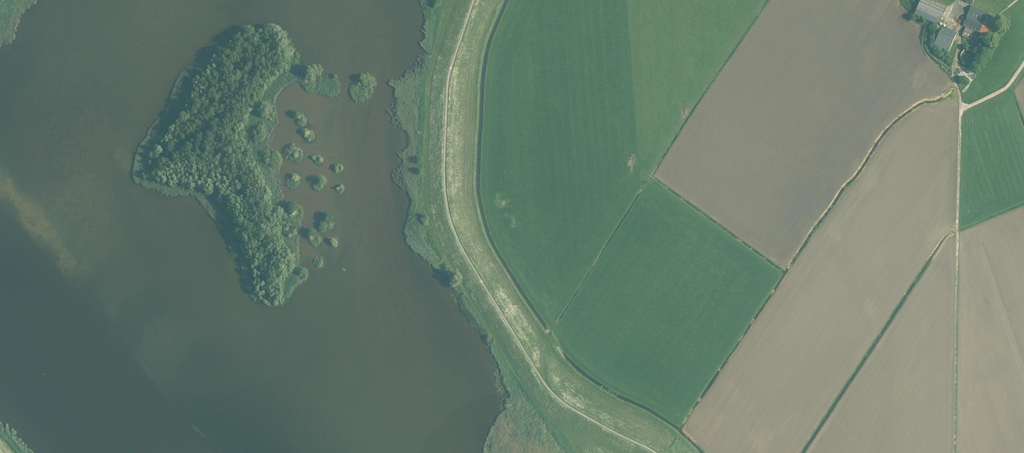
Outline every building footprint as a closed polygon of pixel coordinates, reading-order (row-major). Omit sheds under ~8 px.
[(914,14),(938,25),(947,6),(934,0),(920,0),(914,14)] [(989,13),(971,5),(962,25),(965,27),(961,36),(976,42),(980,33),(989,37),(994,26),(985,22),(989,13)] [(948,52),(957,34),(942,27),(934,45),(948,52)] [(974,62),(975,60),(976,58),(976,57),(975,55),(975,53),(974,52),(972,50),(970,49),(968,49),(966,49),(964,50),(962,51),(961,52),(961,53),(960,55),(960,58),(961,60),(962,62),(964,64),(966,64),(968,65),(970,64),(972,64),(974,62)] [(963,64),(954,74),(958,77),(959,76),(968,83),(975,74),(963,64)]
